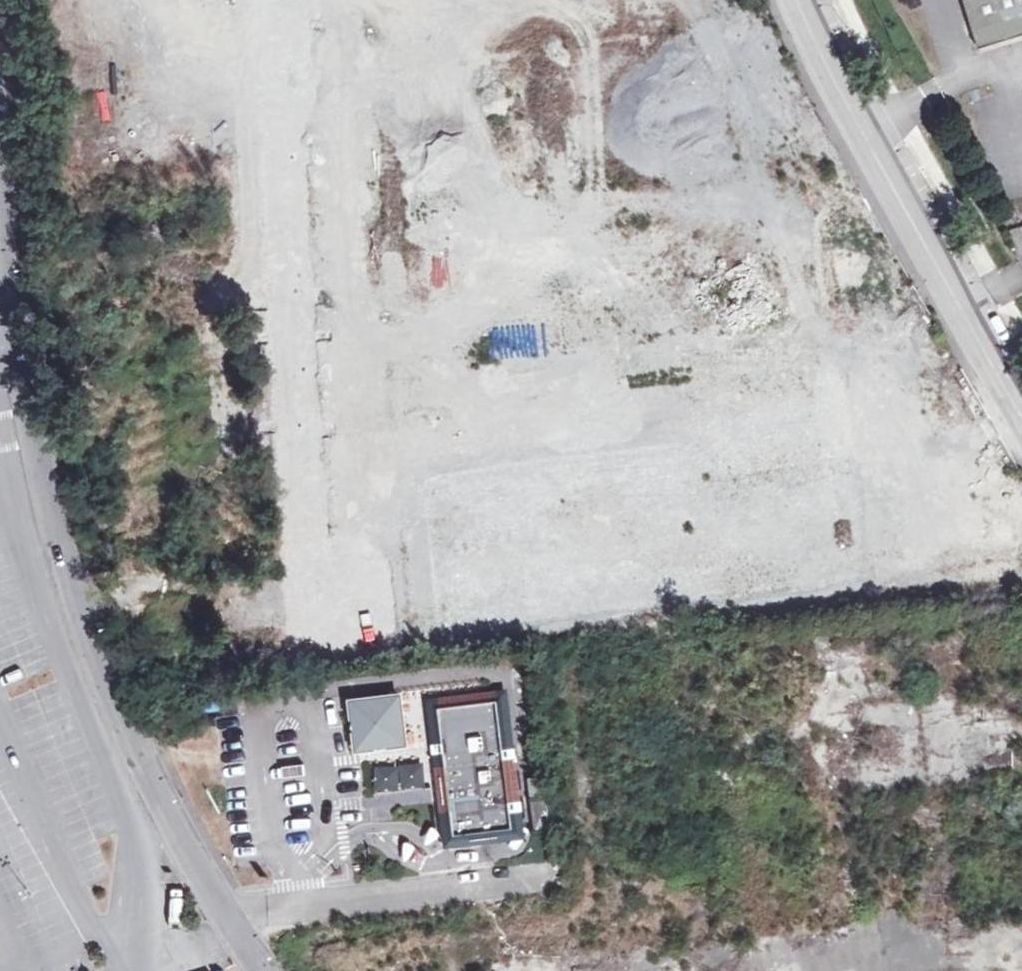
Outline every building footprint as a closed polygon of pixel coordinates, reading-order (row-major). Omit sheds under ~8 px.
[(982,44),(1021,33),(1021,0),(970,0),(982,44)] [(431,691),(400,694),(401,699),(406,747),(408,763),(439,760),(432,706),(431,691)] [(401,699),(353,705),(358,752),(406,747),(401,699)] [(439,760),(446,824),(449,824),(451,845),(509,839),(507,817),(511,817),(497,699),(432,706),(439,760)] [(845,735),(849,717),(835,714),(831,733),(845,735)] [(423,762),(371,768),(375,799),(427,793),(423,762)] [(527,782),(530,803),(541,802),(538,781),(527,782)] [(530,806),(533,836),(549,834),(545,804),(530,806)]
